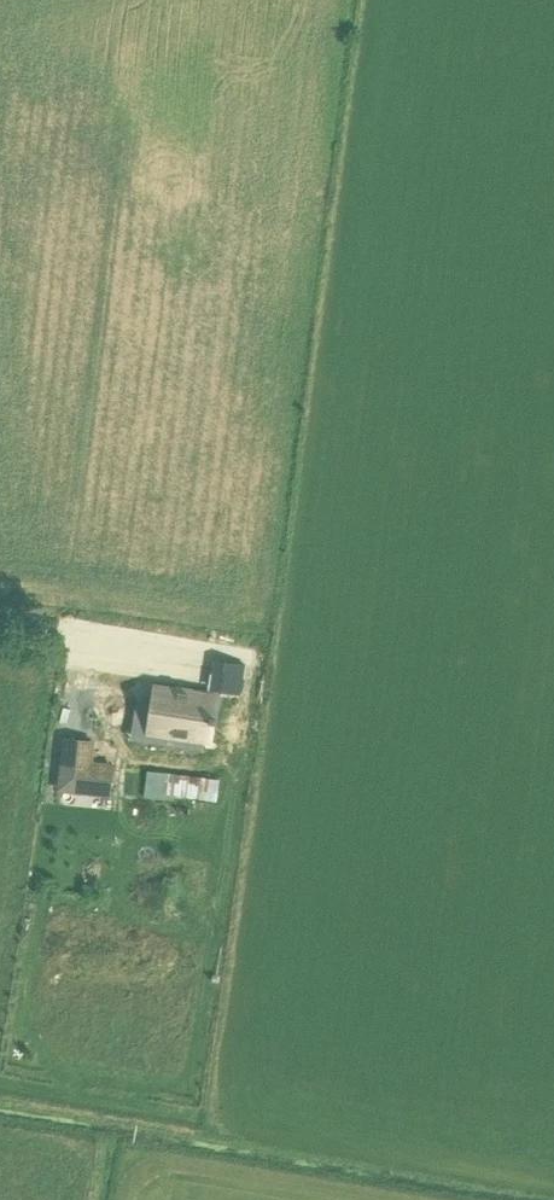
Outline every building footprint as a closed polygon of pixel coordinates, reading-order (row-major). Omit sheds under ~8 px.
[(245,665),(217,660),(213,689),(241,693),(245,665)] [(204,738),(211,739),(213,721),(216,721),(217,715),(214,715),(216,697),(157,688),(154,709),(151,730),(204,738)] [(131,736),(131,760),(149,760),(149,736),(131,736)] [(110,797),(113,764),(92,762),(94,742),(61,739),(56,792),(89,795),(110,797)] [(151,763),(179,762),(179,742),(151,742),(151,763)] [(190,793),(191,773),(156,771),(155,792),(190,793)]
